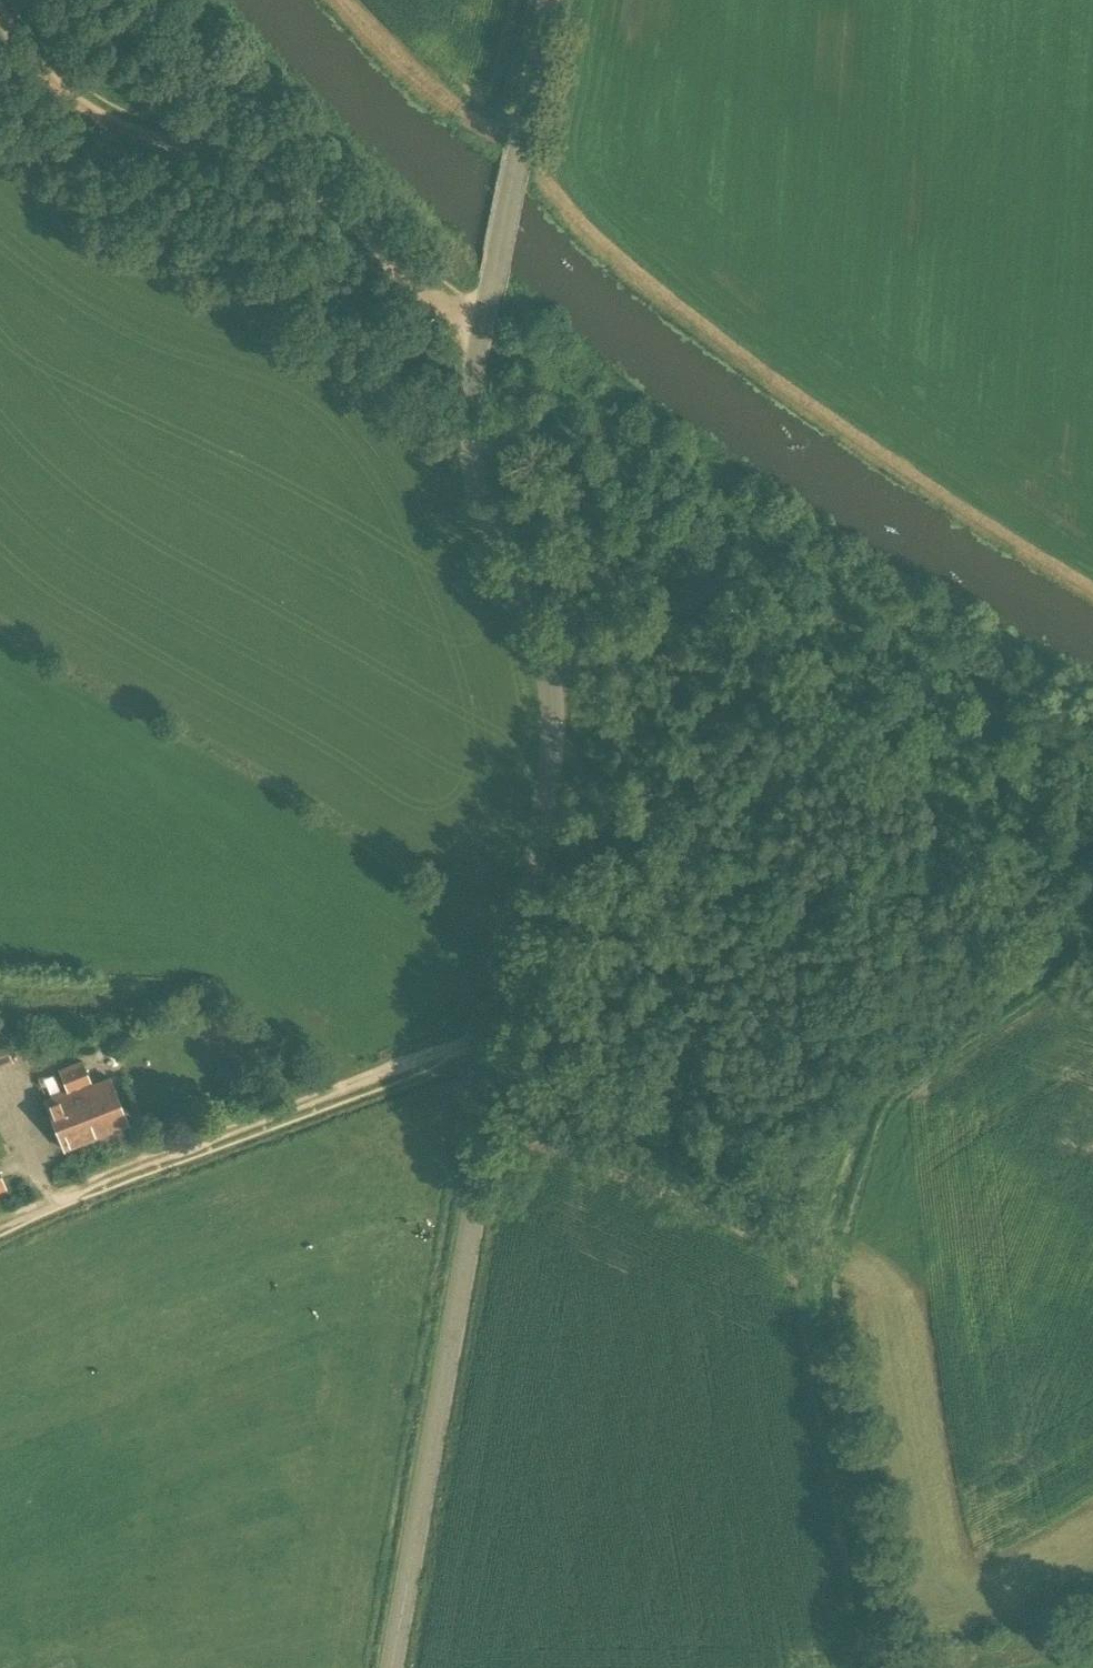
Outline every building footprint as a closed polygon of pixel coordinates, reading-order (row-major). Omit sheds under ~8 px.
[(13,1061),(0,1030),(0,1066),(13,1061)] [(44,1099),(64,1149),(127,1124),(109,1077),(91,1084),(81,1060),(59,1068),(67,1090),(44,1099)] [(9,1194),(0,1173),(0,1198),(9,1194)]
